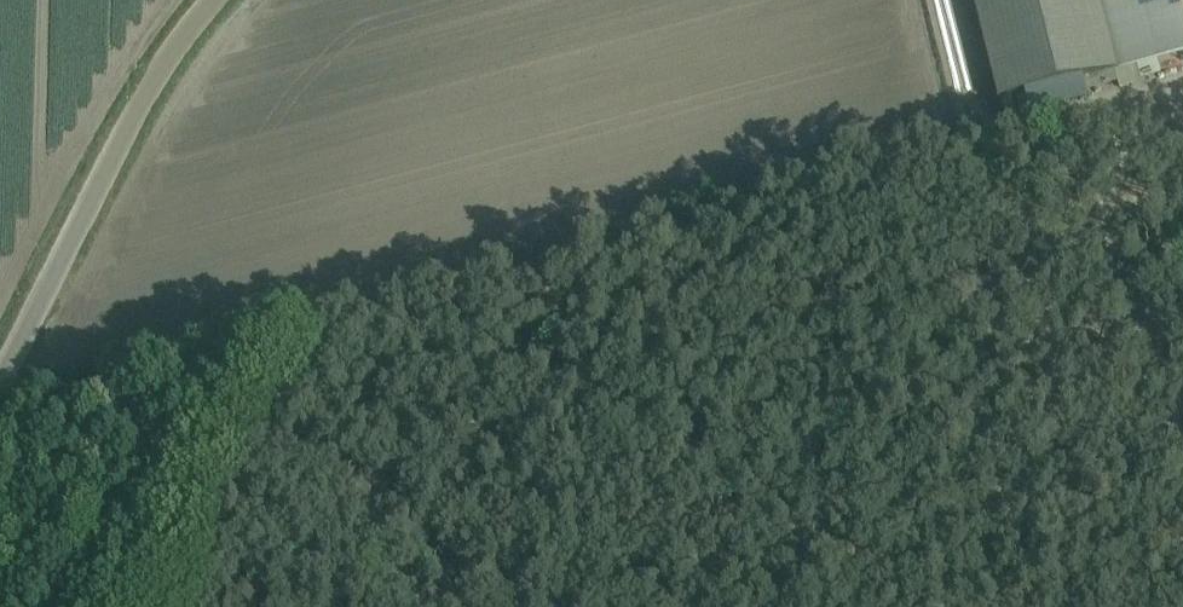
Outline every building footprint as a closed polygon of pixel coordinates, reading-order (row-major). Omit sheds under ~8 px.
[(1182,49),(1182,8),(1181,0),(973,0),(997,95),(1182,49)]
